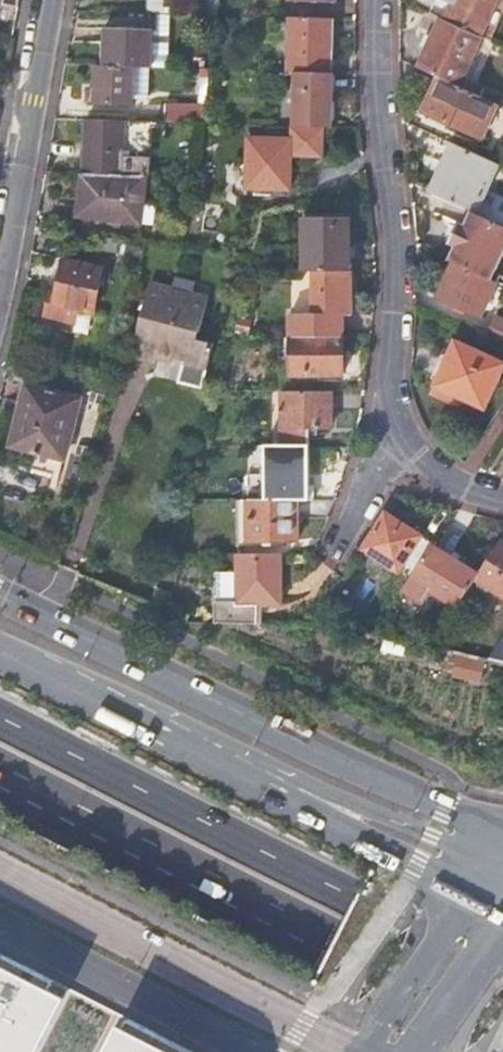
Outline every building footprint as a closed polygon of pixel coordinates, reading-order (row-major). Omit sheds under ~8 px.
[(3,7),(17,9),(18,0),(4,0),(3,7)] [(483,39),(500,0),(437,0),(430,15),(442,20),(483,39)] [(158,30),(106,28),(104,67),(134,68),(169,69),(169,15),(158,15),(158,30)] [(332,20),(288,19),(287,73),(294,73),(330,75),(332,20)] [(483,39),(442,20),(419,71),(440,80),(460,89),(483,39)] [(209,45),(189,44),(188,66),(207,67),(209,45)] [(104,67),(96,67),(95,88),(90,88),(89,104),(133,106),(134,68),(104,67)] [(293,128),(331,129),(332,75),(330,75),(294,73),(293,128)] [(424,115),(481,140),(497,106),(460,89),(440,80),(424,115)] [(203,124),(204,107),(165,106),(164,122),(203,124)] [(146,177),(150,177),(152,124),(87,121),(85,176),(146,177)] [(291,141),(247,140),(246,190),(289,191),(291,141)] [(497,165),(453,145),(430,196),(472,215),(474,216),(497,165)] [(141,224),(143,205),(146,177),(85,176),(84,175),(80,217),(141,224)] [(156,226),(158,207),(143,205),(141,224),(156,226)] [(491,283),(502,257),(502,229),(474,216),(472,215),(465,230),(458,227),(449,246),(456,249),(449,264),(453,266),(491,283)] [(348,223),(302,222),(302,274),(312,274),(348,274),(348,223)] [(74,311),(92,314),(101,269),(63,262),(57,289),(51,288),(45,316),(72,321),(74,311)] [(438,300),(480,320),(497,285),(491,283),(453,266),(438,300)] [(342,317),(341,301),(350,301),(348,274),(312,274),(313,317),(289,316),(290,339),(343,339),(342,317)] [(195,283),(175,278),(172,291),(150,285),(140,326),(146,328),(137,360),(154,365),(156,360),(170,364),(172,359),(183,362),(178,384),(202,390),(212,346),(190,340),(191,333),(199,335),(208,299),(192,296),(195,283)] [(342,317),(350,316),(350,301),(341,301),(342,317)] [(249,322),(238,320),(236,333),(248,334),(249,322)] [(492,325),(484,340),(502,349),(502,330),(492,325)] [(290,376),(341,377),(343,339),(290,339),(290,376)] [(447,361),(459,365),(466,349),(455,344),(447,361)] [(437,383),(456,392),(454,397),(483,410),(493,389),(495,390),(500,378),(498,377),(502,366),(466,349),(459,365),(447,361),(437,383)] [(62,461),(78,400),(20,385),(15,402),(20,404),(10,447),(62,461)] [(308,447),(309,447),(309,436),(315,436),(316,429),(330,429),(330,393),(281,393),(281,447),(308,447)] [(296,501),(308,500),(308,447),(281,447),(264,447),(265,468),(247,468),(247,501),(296,501)] [(296,501),(247,501),(247,541),(296,541),(296,501)] [(385,515),(362,550),(410,580),(432,546),(433,545),(385,515)] [(475,579),(502,597),(502,544),(500,542),(478,575),(475,579)] [(421,602),(429,591),(457,608),(475,579),(478,575),(432,546),(410,580),(403,591),(421,602)] [(281,555),(238,556),(237,575),(216,575),(215,623),(257,624),(257,607),(281,606),(281,555)] [(170,608),(173,595),(160,591),(157,604),(170,608)] [(489,659),(502,663),(502,638),(489,659)] [(467,653),(462,673),(502,683),(502,663),(489,659),(467,653)] [(73,993),(0,956),(0,1051),(42,1051),(73,993)] [(126,1021),(110,1051),(187,1051),(126,1021)]
